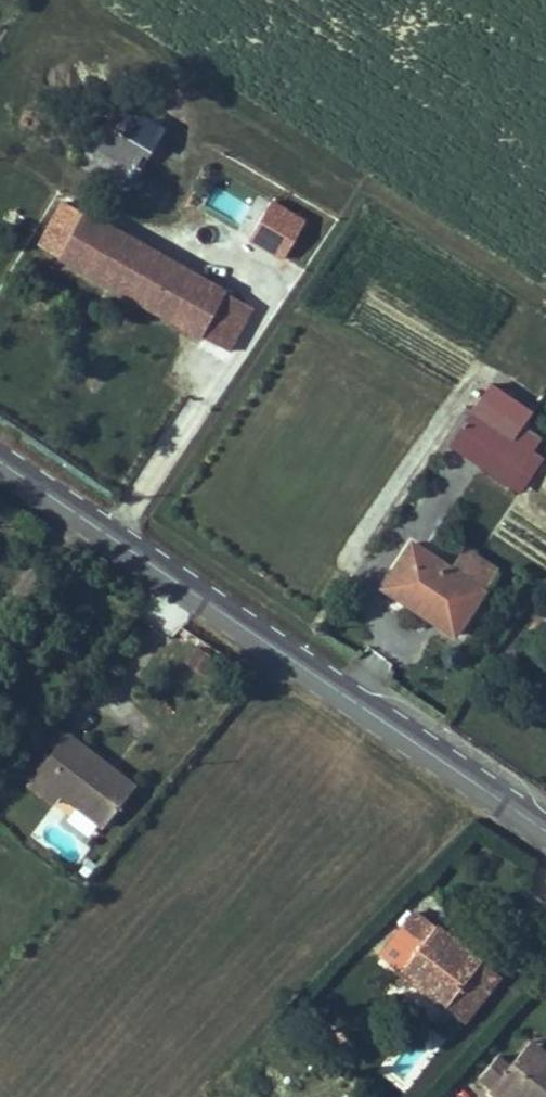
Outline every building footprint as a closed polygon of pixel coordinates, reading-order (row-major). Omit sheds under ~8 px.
[(88,139),(130,168),(161,125),(119,95),(88,139)] [(116,189),(130,168),(88,139),(74,160),(116,189)] [(156,325),(189,272),(61,194),(28,247),(156,325)] [(288,263),(309,220),(268,201),(248,244),(288,263)] [(224,294),(189,272),(156,325),(192,347),(224,294)] [(246,308),(224,294),(192,347),(214,360),(246,308)] [(485,499),(513,460),(455,422),(428,461),(485,499)] [(432,648),(464,603),(391,555),(359,598),(432,648)] [(27,774),(58,736),(43,724),(12,763),(27,774)] [(99,832),(129,793),(58,736),(27,774),(12,791),(30,805),(43,788),(99,832)] [(43,788),(30,805),(85,849),(99,832),(43,788)] [(444,1007),(484,961),(418,907),(396,932),(417,949),(399,970),(444,1007)] [(504,978),(484,961),(444,1007),(464,1025),(504,978)] [(515,1054),(545,1079),(545,1071),(519,1049),(515,1054)] [(359,1072),(391,1091),(403,1073),(371,1053),(359,1072)] [(480,1096),(481,1096),(488,1087),(501,1096),(545,1096),(545,1079),(515,1054),(498,1075),(485,1065),(468,1088),(480,1096)] [(488,1087),(481,1096),(501,1096),(488,1087)]
